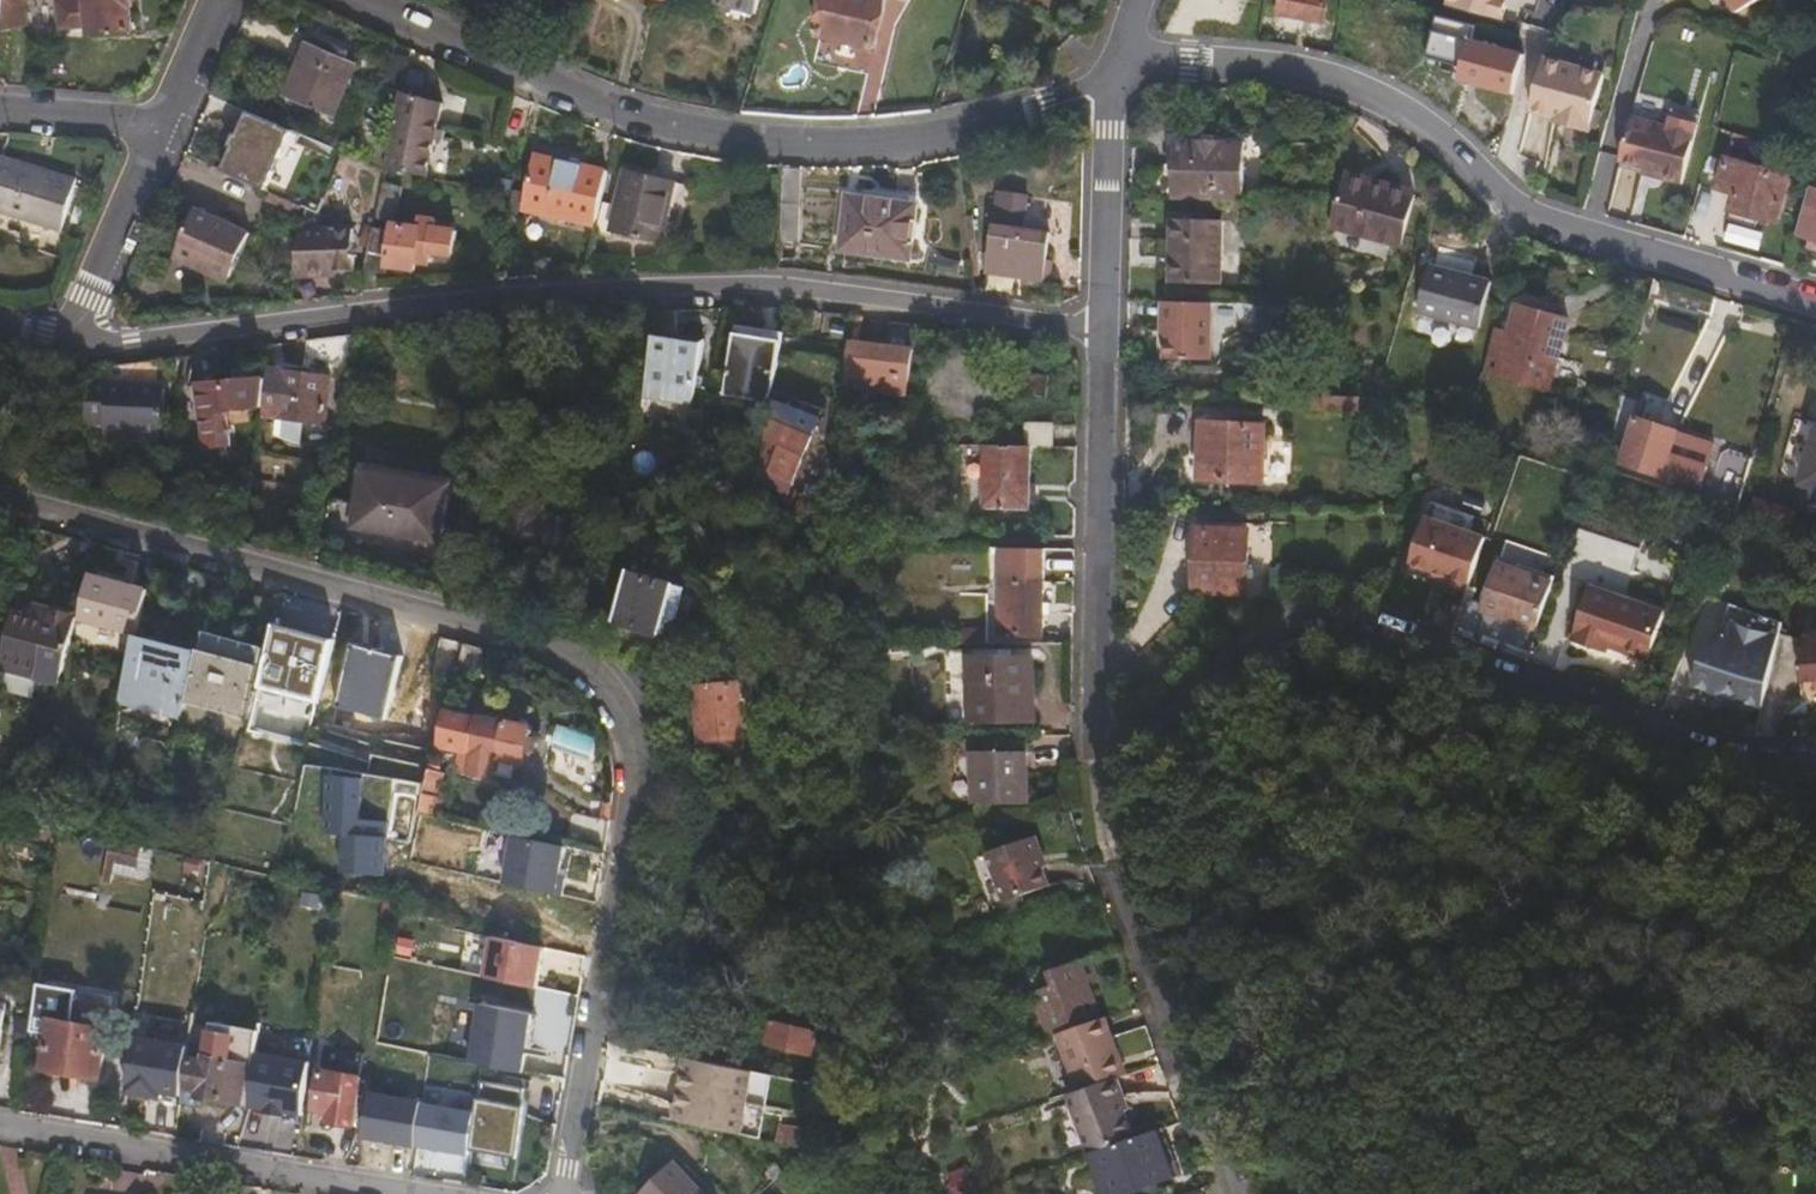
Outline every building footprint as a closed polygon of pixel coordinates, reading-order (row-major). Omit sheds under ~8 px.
[(26,0),(0,0),(0,23),(26,19),(26,0)] [(79,11),(107,13),(106,19),(142,22),(145,0),(80,0),(79,11)] [(754,0),(707,0),(706,2),(749,15),(754,0)] [(886,5),(869,0),(833,0),(822,38),(872,53),(886,5)] [(1057,0),(1027,0),(1054,8),(1057,0)] [(1280,18),(1324,27),(1329,0),(1283,0),(1280,18)] [(1457,4),(1509,21),(1515,0),(1458,0),(1457,4)] [(1518,89),(1528,48),(1473,35),(1476,23),(1439,14),(1426,66),(1518,89)] [(363,65),(365,57),(314,37),(312,45),(309,44),(286,98),(336,118),(357,63),(363,65)] [(1611,78),(1553,61),(1538,113),(1574,123),(1572,129),(1595,136),(1611,78)] [(428,66),(410,63),(407,84),(424,87),(428,66)] [(389,171),(427,179),(441,104),(403,95),(389,171)] [(241,145),(248,127),(229,118),(212,156),(244,170),(252,149),(241,145)] [(261,132),(248,127),(241,145),(252,149),(261,132)] [(1671,137),(1635,127),(1621,172),(1644,177),(1643,184),(1683,194),(1703,135),(1674,128),(1671,137)] [(1751,156),(1734,151),(1722,187),(1740,192),(1734,209),(1779,222),(1794,176),(1750,162),(1751,156)] [(1174,209),(1246,209),(1246,153),(1175,153),(1174,209)] [(4,156),(0,167),(0,217),(53,235),(73,177),(4,156)] [(602,226),(612,169),(539,156),(529,213),(602,226)] [(964,164),(950,166),(954,180),(967,178),(964,164)] [(664,242),(680,182),(631,172),(617,230),(664,242)] [(279,179),(271,192),(306,207),(319,211),(327,192),(311,185),(307,191),(279,179)] [(1419,202),(1353,183),(1336,244),(1402,262),(1419,202)] [(386,184),(369,270),(388,273),(389,265),(422,271),(423,266),(435,268),(436,255),(457,259),(461,229),(435,225),(436,217),(429,217),(428,226),(398,220),(405,188),(386,184)] [(908,263),(914,205),(842,198),(835,255),(908,263)] [(1045,263),(1048,235),(1025,233),(1027,201),(996,198),(987,275),(1048,281),(1051,264),(1045,263)] [(807,242),(807,207),(788,207),(788,242),(807,242)] [(232,280),(254,232),(200,209),(177,257),(232,280)] [(303,225),(298,273),(340,268),(339,260),(359,257),(355,219),(303,225)] [(1173,233),(1171,295),(1222,296),(1224,233),(1173,233)] [(61,262),(67,245),(52,240),(44,257),(61,262)] [(965,273),(968,259),(936,253),(932,268),(942,270),(942,268),(965,273)] [(1486,283),(1426,266),(1413,316),(1474,332),(1486,283)] [(1215,362),(1217,304),(1166,303),(1166,329),(1170,330),(1169,341),(1169,361),(1215,362)] [(902,402),(909,348),(880,344),(855,340),(859,313),(847,311),(837,391),(902,402)] [(1569,331),(1515,315),(1506,344),(1493,340),(1482,381),(1549,399),(1569,331)] [(909,348),(914,321),(885,316),(880,344),(909,348)] [(766,402),(777,333),(729,327),(719,395),(766,402)] [(350,370),(359,328),(314,333),(310,363),(350,370)] [(696,338),(648,330),(638,395),(688,400),(696,338)] [(170,407),(177,351),(103,361),(85,421),(109,428),(106,440),(151,451),(163,405),(170,407)] [(264,398),(262,411),(325,421),(334,375),(269,365),(268,371),(264,398)] [(264,398),(268,371),(202,382),(213,443),(238,438),(232,404),(264,398)] [(1367,415),(1368,400),(1320,399),(1321,414),(1367,415)] [(1655,449),(1660,433),(1662,419),(1621,409),(1607,457),(1685,479),(1691,460),(1655,449)] [(1795,487),(1815,494),(1815,422),(1812,421),(1795,476),(1798,477),(1795,487)] [(1268,427),(1206,424),(1205,481),(1265,482),(1268,427)] [(1027,442),(1047,443),(1048,429),(1024,429),(1025,442),(1027,442)] [(1697,443),(1660,433),(1655,449),(1691,460),(1697,443)] [(761,440),(753,500),(790,513),(795,499),(791,497),(806,456),(761,440)] [(1027,442),(1025,442),(982,443),(980,504),(1024,504),(1027,442)] [(444,544),(457,479),(368,462),(355,528),(444,544)] [(1750,495),(1746,512),(1784,523),(1788,506),(1750,495)] [(570,587),(586,533),(559,525),(559,521),(512,507),(495,564),(570,587)] [(818,531),(820,510),(800,508),(791,529),(818,531)] [(1423,528),(1467,541),(1471,527),(1427,513),(1423,528)] [(1464,603),(1483,548),(1467,541),(1423,528),(1408,576),(1431,584),(1448,589),(1446,597),(1464,603)] [(1262,538),(1208,536),(1205,598),(1258,600),(1262,538)] [(617,614),(670,625),(672,616),(687,612),(688,606),(696,611),(705,583),(631,564),(617,614)] [(86,624),(143,641),(158,590),(101,573),(86,624)] [(1532,643),(1550,594),(1500,576),(1482,626),(1532,643)] [(1448,589),(1431,584),(1429,591),(1446,597),(1448,589)] [(1046,587),(1004,586),(1004,634),(1046,636),(1047,615),(1053,615),(1053,605),(1046,604),(1046,587)] [(1608,657),(1624,607),(1590,595),(1570,650),(1605,662),(1607,656),(1608,657)] [(273,649),(285,606),(262,599),(249,640),(273,649)] [(1707,599),(1686,688),(1764,707),(1785,617),(1707,599)] [(1660,621),(1624,607),(1608,657),(1617,662),(1642,671),(1660,621)] [(65,689),(84,623),(41,611),(38,623),(20,618),(6,670),(40,681),(65,689)] [(672,616),(670,625),(682,628),(687,612),(672,616)] [(255,713),(273,649),(249,640),(213,629),(203,664),(194,694),(255,713)] [(440,675),(462,681),(473,644),(451,639),(440,675)] [(353,691),(402,697),(408,649),(359,643),(353,691)] [(483,686),(493,650),(473,644),(462,681),(483,686)] [(194,694),(203,664),(142,647),(124,708),(156,717),(184,725),(194,694)] [(1808,652),(1802,679),(1805,714),(1815,714),(1815,652),(1808,652)] [(1608,657),(1607,662),(1615,665),(1617,662),(1608,657)] [(1033,666),(949,663),(946,726),(1031,729),(1033,666)] [(34,699),(40,681),(6,670),(0,689),(34,699)] [(753,690),(712,689),(711,745),(753,746),(753,690)] [(180,744),(184,725),(156,717),(150,734),(180,744)] [(485,723),(451,717),(442,751),(456,753),(464,755),(461,776),(500,784),(502,779),(516,783),(519,768),(531,770),(538,729),(486,719),(485,723)] [(568,727),(565,747),(604,752),(606,732),(568,727)] [(456,753),(442,751),(430,794),(443,796),(456,753)] [(1020,759),(967,756),(966,810),(1018,812),(1020,759)] [(341,771),(336,832),(353,833),(350,869),(397,873),(406,776),(341,771)] [(425,811),(447,816),(451,798),(443,796),(430,794),(425,811)] [(609,846),(615,815),(575,807),(567,838),(609,846)] [(241,843),(247,822),(232,817),(224,838),(241,843)] [(520,833),(512,881),(572,891),(580,843),(520,833)] [(159,882),(165,851),(150,847),(119,841),(111,880),(118,881),(121,873),(159,882)] [(1037,867),(1041,866),(1035,846),(986,863),(1002,909),(1046,896),(1041,877),(1037,867)] [(548,984),(553,942),(497,935),(492,977),(548,984)] [(478,1005),(490,947),(452,939),(441,997),(478,1005)] [(1091,967),(1050,980),(1056,994),(1034,1001),(1048,1043),(1056,1041),(1100,1026),(1090,993),(1099,990),(1091,967)] [(535,1047),(573,1052),(581,990),(543,986),(535,1047)] [(474,1060),(529,1069),(539,1007),(484,999),(474,1060)] [(56,1000),(52,1021),(117,1033),(121,1013),(56,1000)] [(132,1094),(188,1097),(192,1015),(136,1013),(132,1094)] [(821,1024),(775,1015),(770,1040),(816,1049),(821,1024)] [(117,1033),(52,1021),(44,1070),(109,1082),(117,1033)] [(1100,1026),(1056,1041),(1076,1099),(1113,1086),(1116,1086),(1107,1060),(1117,1056),(1106,1025),(1100,1026)] [(251,1064),(253,1049),(255,1035),(233,1030),(227,1058),(210,1055),(208,1063),(194,1061),(189,1095),(247,1105),(252,1078),(253,1065),(251,1064)] [(422,1098),(430,1050),(409,1046),(400,1094),(422,1098)] [(276,1053),(253,1049),(251,1064),(253,1065),(252,1078),(270,1081),(276,1053)] [(1126,1083),(1117,1056),(1107,1060),(1116,1086),(1126,1083)] [(348,1125),(357,1073),(321,1066),(313,1109),(328,1111),(326,1121),(348,1125)] [(729,1090),(679,1081),(675,1105),(725,1113),(729,1090)] [(1113,1086),(1076,1099),(1063,1102),(1082,1162),(1129,1148),(1117,1108),(1120,1106),(1113,1086)] [(1082,1162),(1092,1193),(1141,1193),(1169,1186),(1155,1140),(1129,1148),(1082,1162)] [(646,1193),(703,1193),(676,1165),(646,1193)] [(953,1181),(958,1193),(968,1193),(978,1190),(970,1173),(953,1181)]
